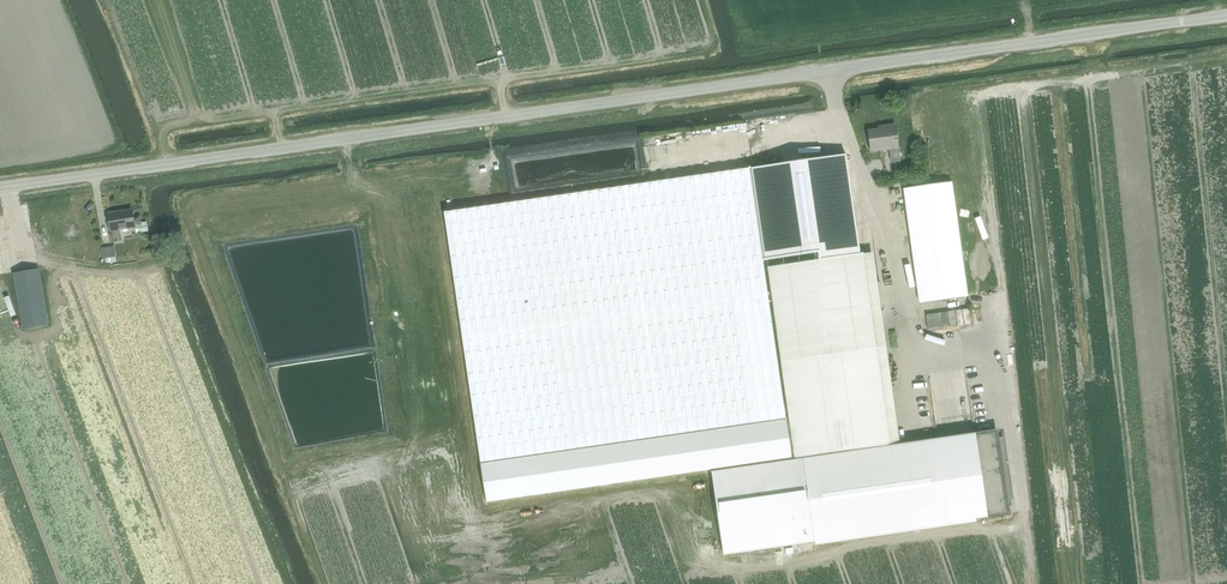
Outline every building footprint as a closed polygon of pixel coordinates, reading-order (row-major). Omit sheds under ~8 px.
[(885,129),(869,131),(871,151),(892,148),(893,160),(900,159),(895,125),(884,126),(885,129)] [(652,134),(655,149),(663,147),(661,132),(652,134)] [(771,291),(781,362),(794,458),(890,445),(863,254),(820,260),(817,236),(864,230),(863,225),(859,226),(849,154),(754,168),(765,244),(810,237),(813,261),(768,267),(771,291)] [(794,458),(751,168),(444,210),(487,501),(711,470),(722,553),(1008,513),(996,430),(890,445),(794,458)] [(904,189),(920,303),(968,296),(952,182),(904,189)] [(135,226),(132,210),(110,214),(109,213),(108,213),(113,239),(120,237),(119,229),(135,226)] [(114,246),(101,248),(103,258),(115,256),(114,246)] [(13,273),(13,274),(23,329),(23,330),(49,325),(39,268),(13,273)] [(942,310),(943,326),(969,325),(969,309),(942,310)] [(904,342),(900,321),(894,322),(899,343),(904,342)] [(925,370),(931,368),(929,353),(922,354),(925,370)] [(47,375),(51,387),(63,383),(59,371),(47,375)] [(934,435),(939,434),(935,413),(930,414),(934,435)]
